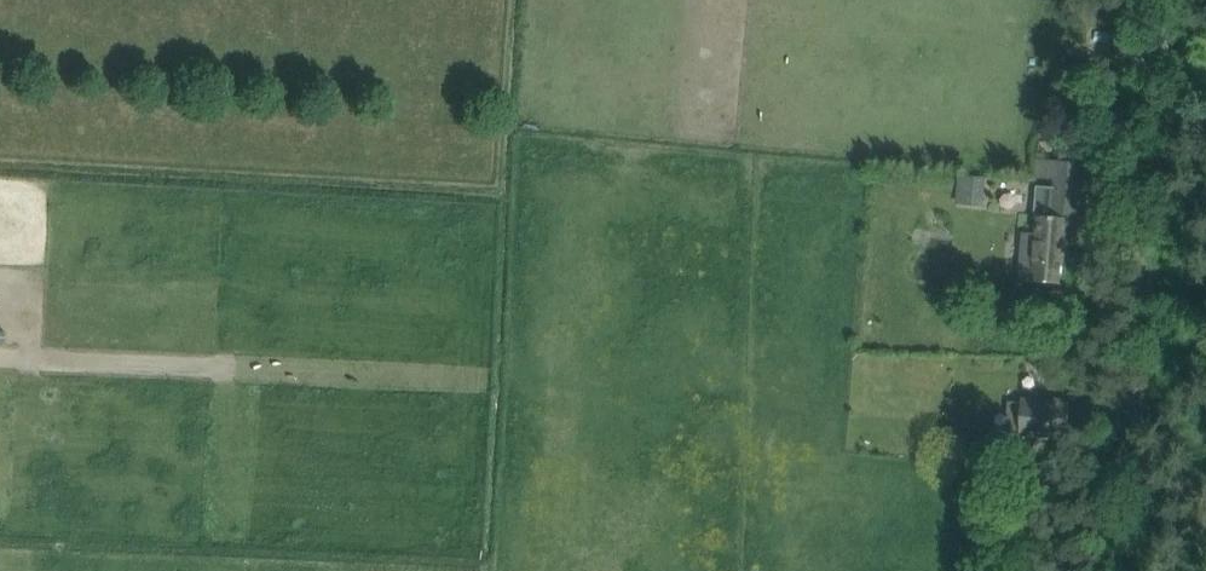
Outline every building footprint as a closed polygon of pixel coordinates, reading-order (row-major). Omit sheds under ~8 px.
[(1021,236),(1018,280),(1061,284),(1064,243),(1083,245),(1090,164),(1056,161),(1056,162),(1036,160),(1035,179),(1055,180),(1054,187),(1037,186),(1034,219),(1037,219),(1035,237),(1021,236)] [(958,174),(956,204),(983,206),(985,176),(958,174)] [(1067,437),(1069,402),(1023,400),(1022,435),(1067,437)]
